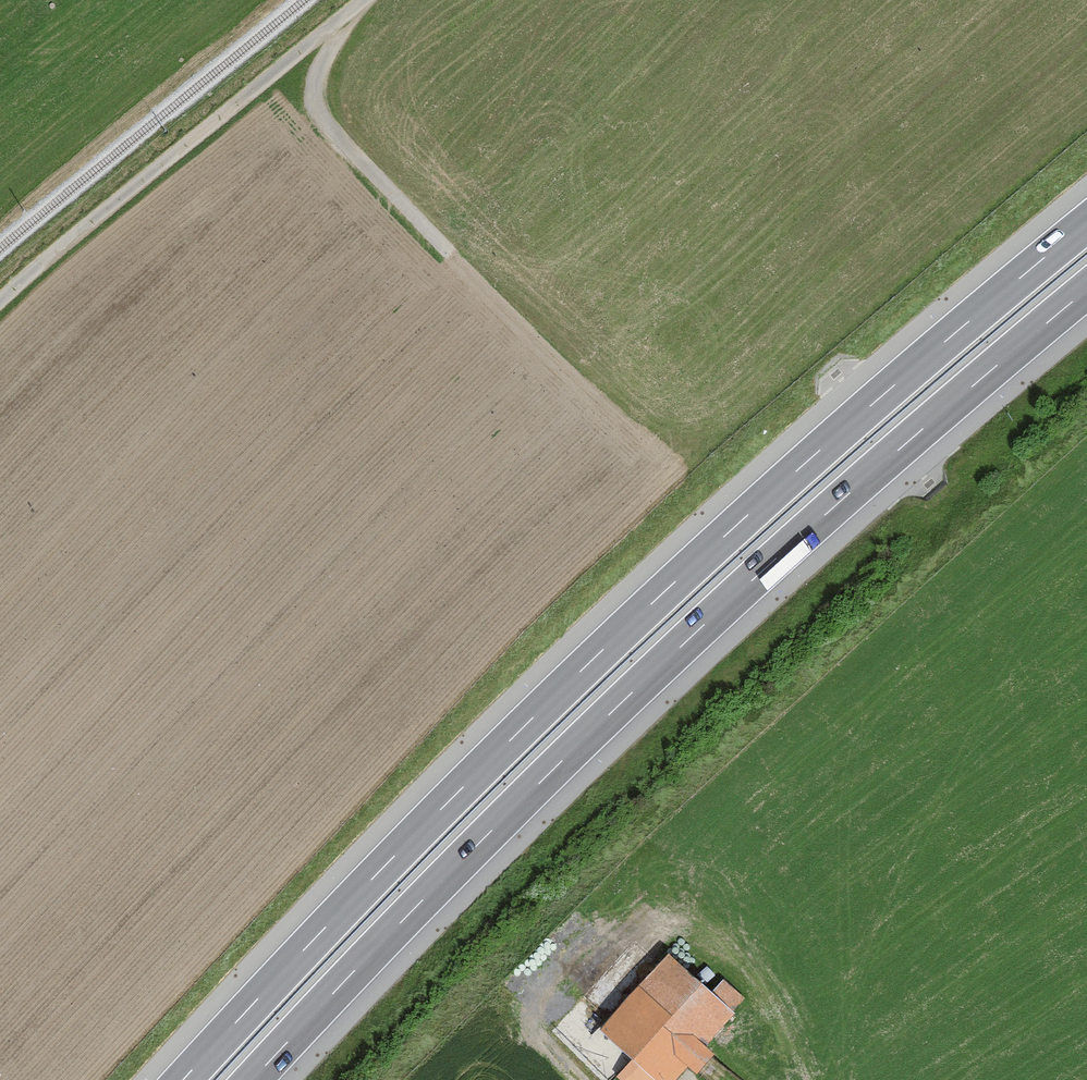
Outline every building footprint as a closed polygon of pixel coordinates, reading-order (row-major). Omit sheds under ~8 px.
[(665,947),(597,1030),(633,1059),(619,1076),(624,1079),(674,1079),(686,1065),(699,1076),(717,1054),(709,1047),(751,995),(722,972),(712,985),(665,947)]
